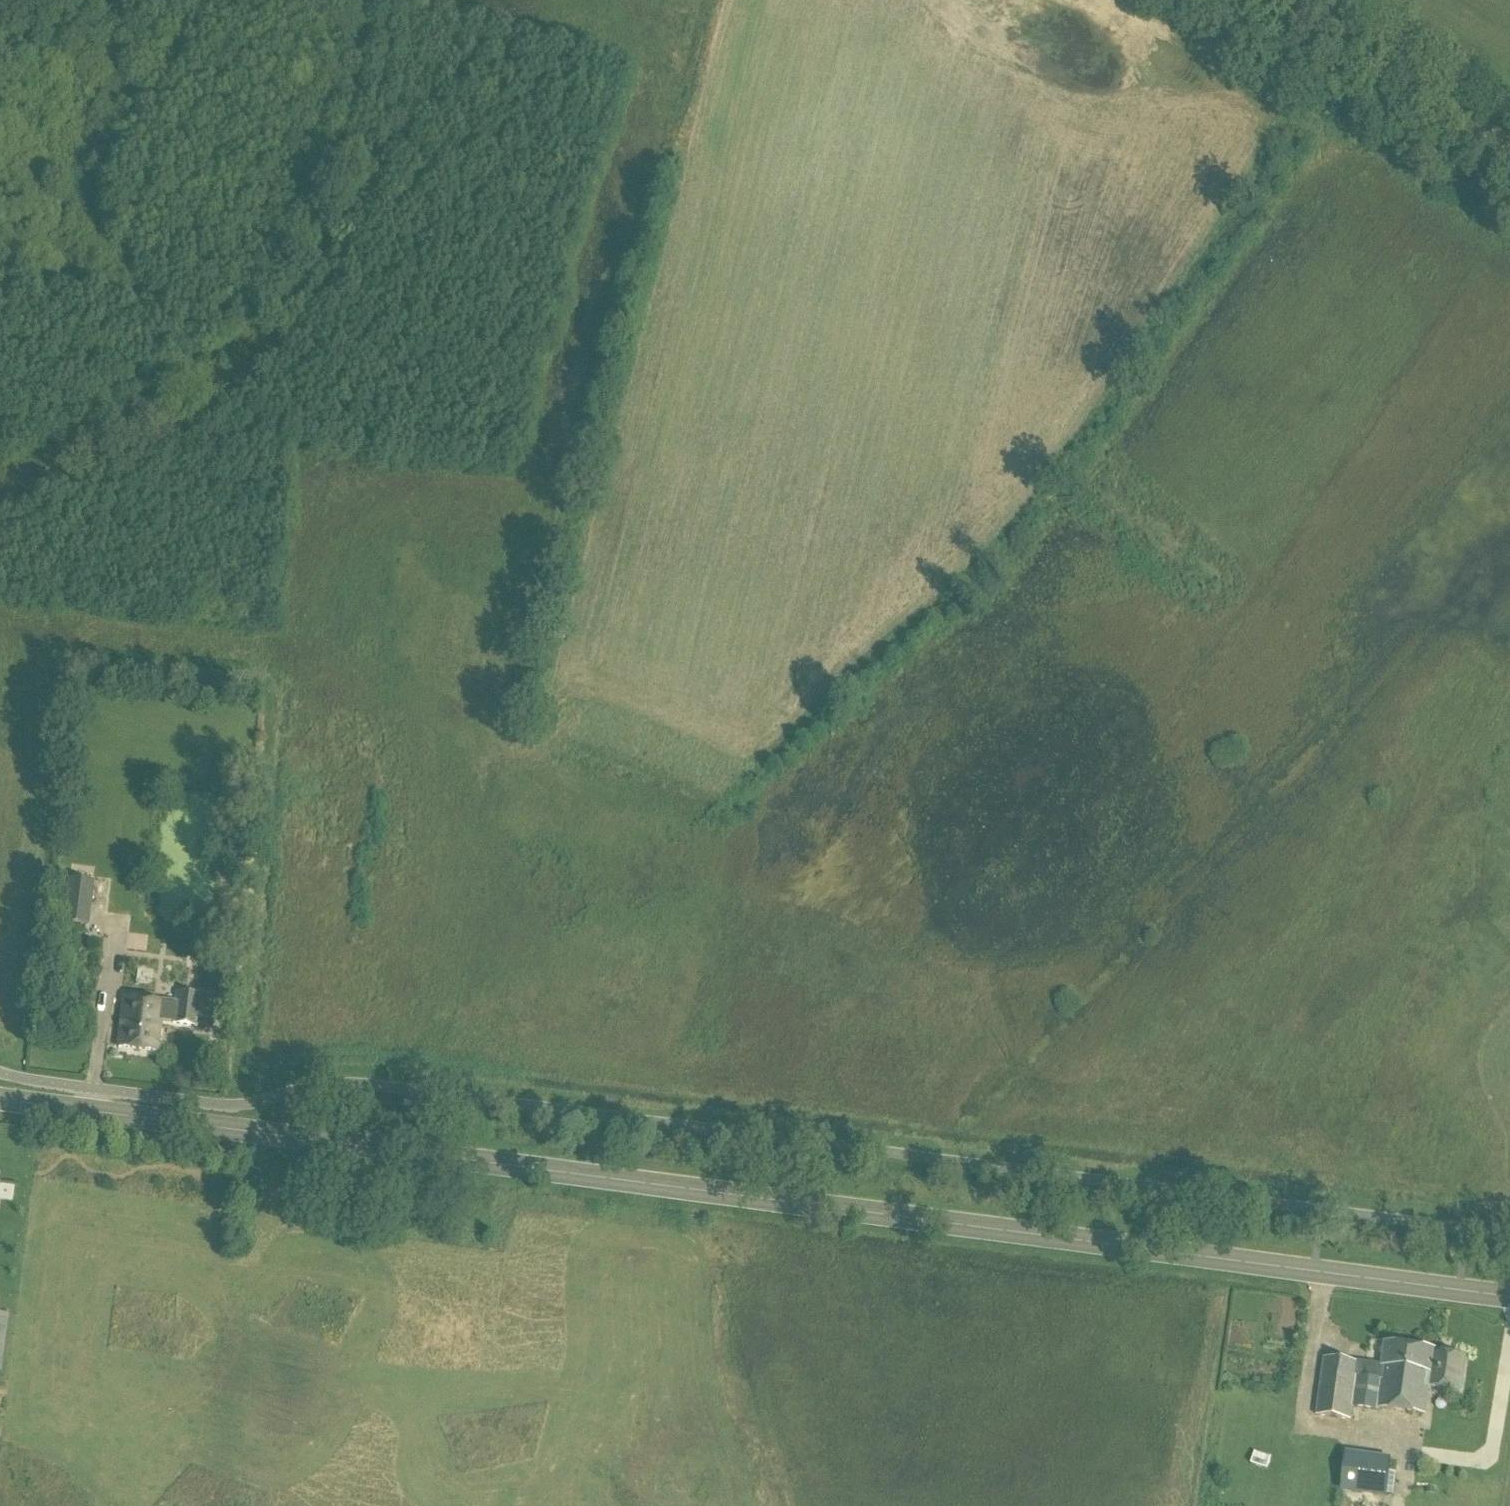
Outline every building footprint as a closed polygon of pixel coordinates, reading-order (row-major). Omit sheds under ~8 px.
[(68,879),(63,922),(89,926),(95,882),(68,879)] [(119,1047),(157,1052),(161,1022),(174,1023),(174,1024),(198,1027),(219,1031),(222,1014),(216,1013),(217,998),(202,996),(202,995),(177,992),(176,1002),(162,1001),(162,1002),(125,998),(119,1047)] [(2,1377),(10,1315),(0,1314),(0,1376),(2,1377)] [(1318,1416),(1351,1420),(1353,1407),(1378,1411),(1378,1409),(1426,1415),(1429,1387),(1461,1391),(1465,1358),(1435,1354),(1436,1348),(1385,1342),(1382,1365),(1326,1358),(1318,1416)] [(1345,1495),(1359,1494),(1360,1505),(1389,1505),(1387,1450),(1343,1452),(1345,1495)] [(1267,1469),(1271,1458),(1255,1453),(1252,1465),(1267,1469)]
